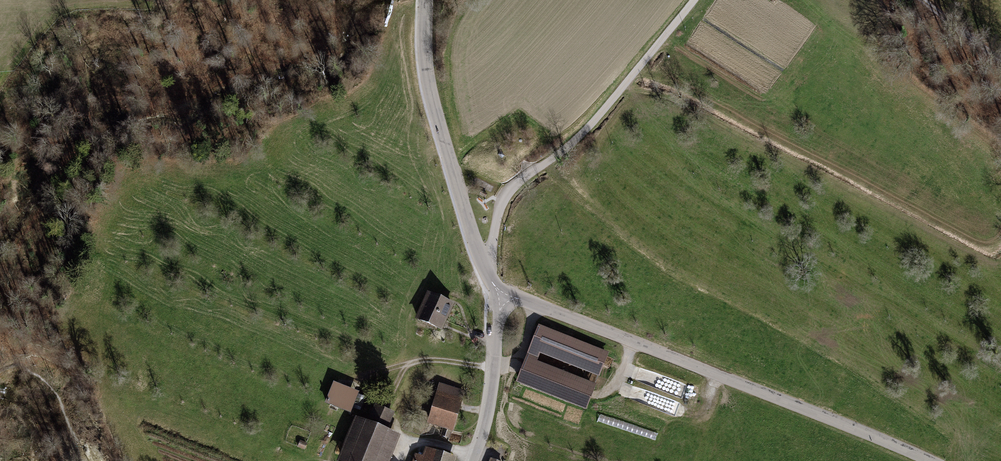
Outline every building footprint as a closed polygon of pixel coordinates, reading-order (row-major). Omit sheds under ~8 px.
[(453,305),(428,295),(418,321),(443,330),(453,305)] [(606,353),(539,327),(529,351),(596,378),(606,353)] [(593,386),(526,360),(516,384),(584,411),(593,386)] [(631,400),(678,412),(682,399),(684,400),(688,384),(639,371),(631,400)] [(357,394),(332,385),(323,406),(348,416),(357,394)] [(467,393),(441,385),(430,424),(455,432),(467,393)] [(357,420),(340,460),(390,460),(400,437),(388,432),(396,414),(376,406),(369,425),(357,420)] [(424,458),(417,456),(415,460),(456,460),(457,459),(427,450),(424,458)]
